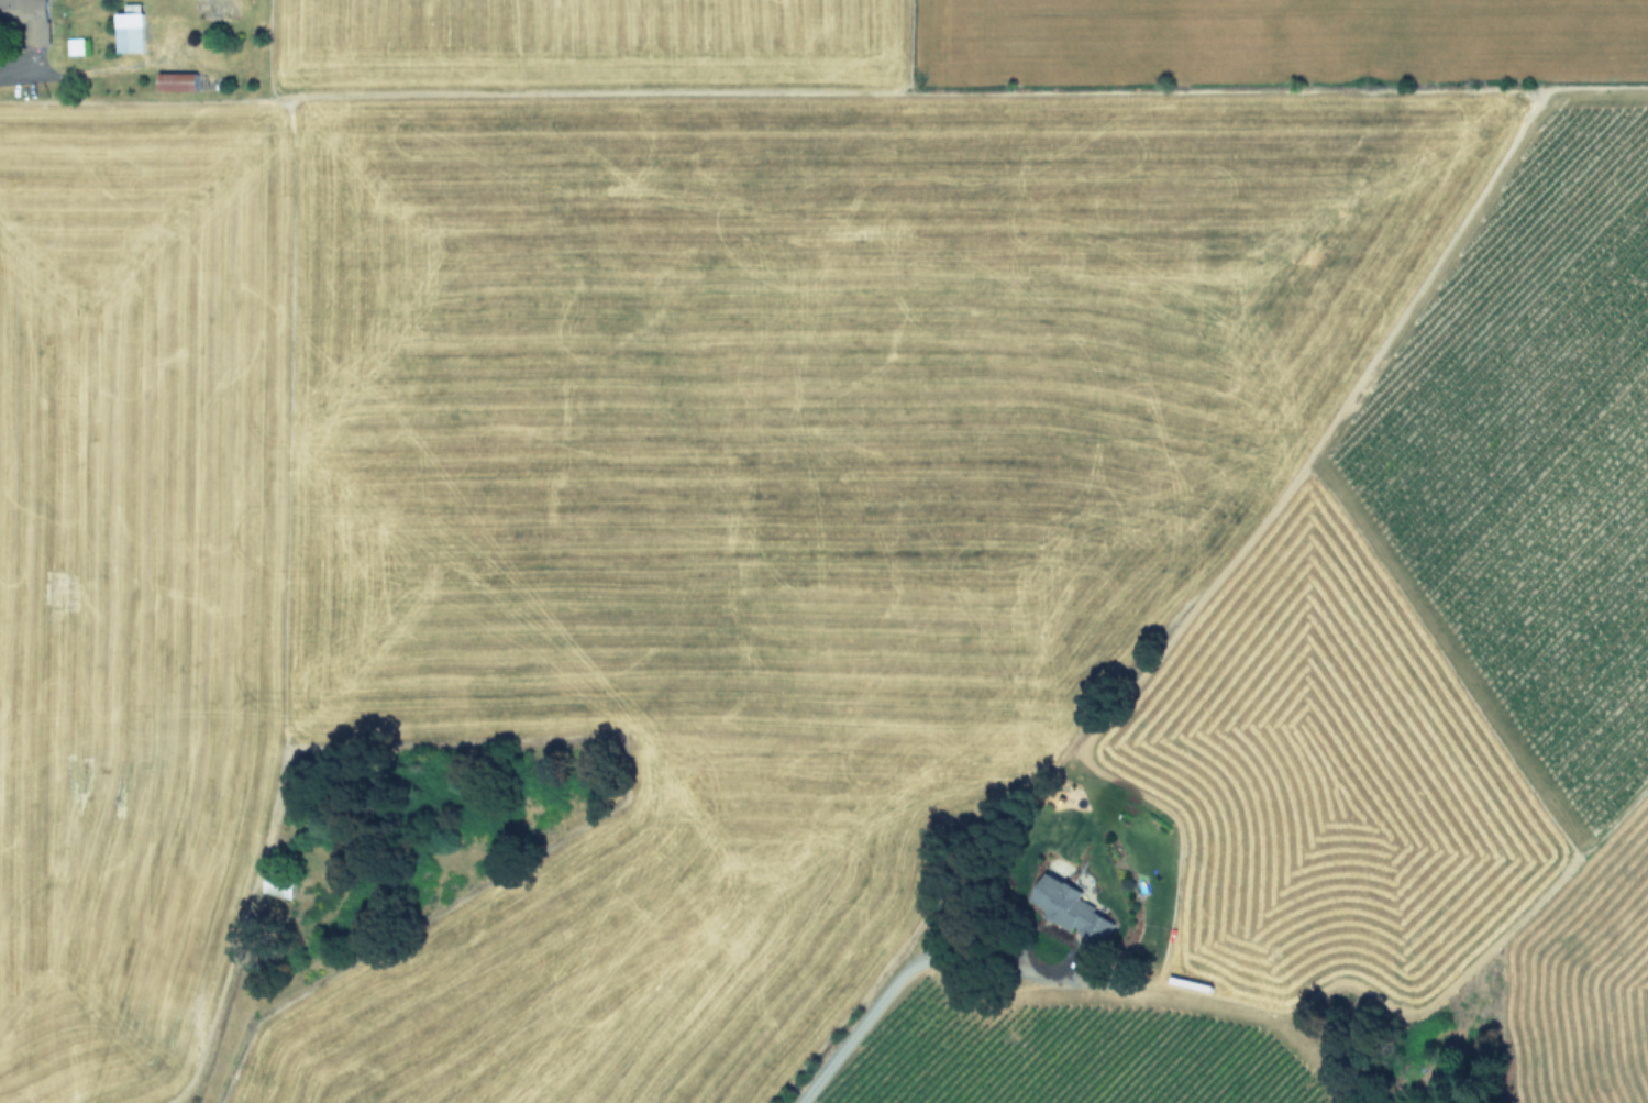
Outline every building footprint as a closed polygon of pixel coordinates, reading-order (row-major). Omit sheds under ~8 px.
[(119,51),(145,50),(144,11),(117,12),(119,51)] [(161,90),(199,90),(199,71),(161,72),(161,90)] [(1118,918),(1081,900),(1086,890),(1048,871),(1031,904),(1075,927),(1076,926),(1106,942),(1118,918)] [(293,898),(298,881),(270,872),(265,889),(293,898)]
